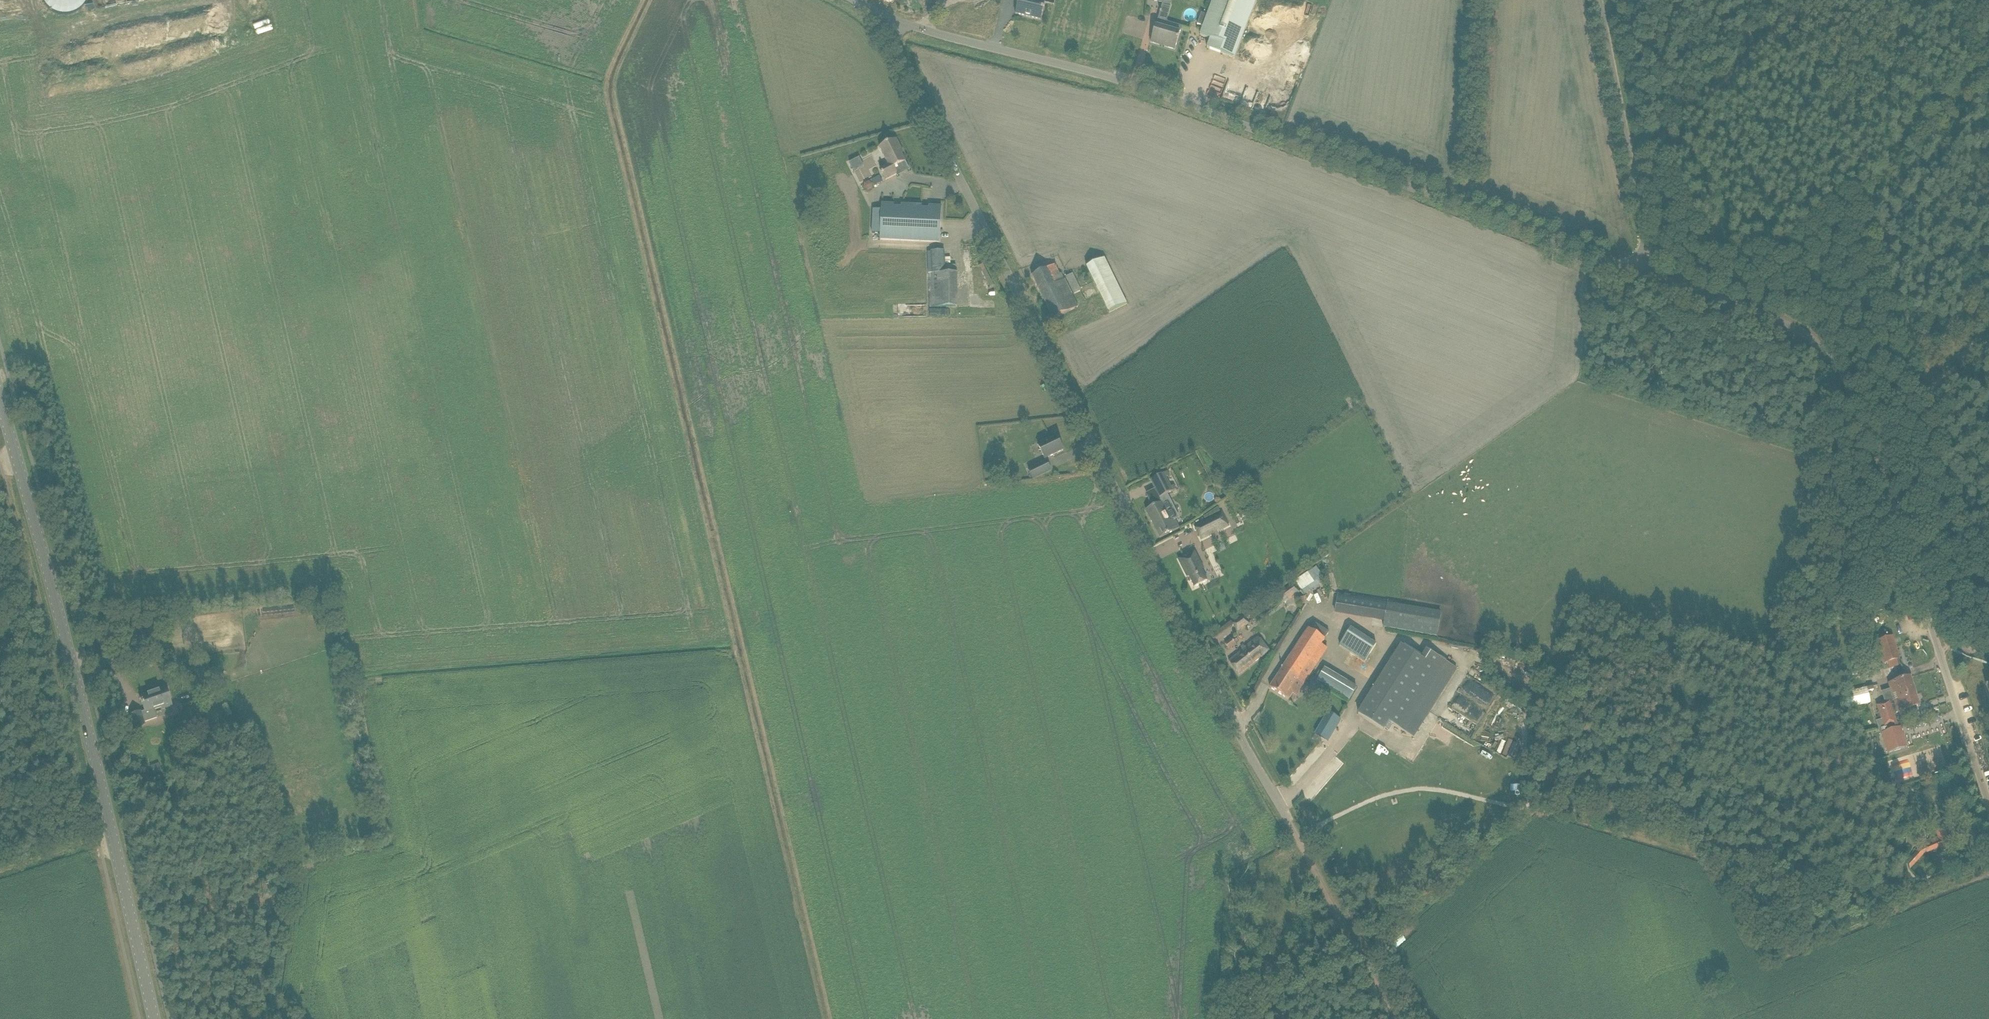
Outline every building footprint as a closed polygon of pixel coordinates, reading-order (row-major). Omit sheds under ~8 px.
[(44,3),(47,8),(52,12),(58,14),(64,15),(70,15),(75,13),(81,9),(85,5),(87,0),(42,0),(44,3)] [(1045,2),(1036,0),(1018,0),(1015,14),(1041,20),(1045,2)] [(1234,58),(1256,0),(1213,0),(1200,35),(1210,39),(1207,48),(1234,58)] [(1150,43),(1175,50),(1180,33),(1164,29),(1165,25),(1156,22),(1150,43)] [(880,170),(885,180),(897,174),(894,168),(905,162),(899,149),(901,148),(896,139),(879,148),(888,166),(880,170)] [(847,160),(851,170),(862,166),(858,156),(847,160)] [(873,210),(872,233),(880,233),(880,240),(940,242),(941,206),(929,206),(929,210),(922,209),(922,205),(901,205),(901,208),(894,208),(894,204),(881,204),(881,211),(873,210)] [(944,266),(944,251),(936,251),(931,252),(931,257),(932,271),(945,271),(944,266)] [(1127,303),(1104,258),(1087,267),(1109,312),(1127,303)] [(1032,276),(1053,319),(1078,307),(1061,273),(1059,274),(1054,265),(1032,276)] [(957,307),(956,291),(956,273),(932,274),(932,308),(957,307)] [(1066,277),(1075,293),(1081,290),(1072,274),(1066,277)] [(1057,437),(1045,443),(1044,441),(1037,444),(1044,459),(1063,450),(1057,437)] [(1028,470),(1033,479),(1051,470),(1046,461),(1028,470)] [(1150,480),(1159,498),(1173,491),(1171,487),(1166,477),(1163,473),(1150,480)] [(1179,528),(1175,520),(1174,519),(1171,521),(1161,503),(1146,511),(1155,530),(1160,538),(1179,528)] [(1218,530),(1228,525),(1222,513),(1195,526),(1201,539),(1210,534),(1209,532),(1217,528),(1218,530)] [(1202,569),(1194,552),(1179,560),(1187,576),(1188,576),(1194,588),(1207,581),(1201,569),(1202,569)] [(1294,578),(1302,593),(1324,581),(1317,567),(1294,578)] [(1296,596),(1300,592),(1292,581),(1288,584),(1289,586),(1282,591),(1280,589),(1276,592),(1284,604),(1289,601),(1288,600),(1295,595),(1296,596)] [(1440,610),(1336,595),(1334,613),(1382,620),(1381,628),(1436,636),(1440,610)] [(1243,615),(1239,618),(1245,625),(1249,623),(1243,615)] [(1270,688),(1289,700),(1293,692),(1291,691),(1297,681),(1302,685),(1326,647),(1320,644),(1328,631),(1314,623),(1310,629),(1308,628),(1288,660),(1282,668),(1281,669),(1282,669),(1270,688)] [(1350,628),(1339,646),(1365,662),(1376,645),(1350,628)] [(1245,648),(1244,645),(1241,647),(1243,650),(1240,652),(1241,652),(1229,662),(1239,674),(1269,651),(1258,637),(1245,648)] [(1878,641),(1884,663),(1899,659),(1892,637),(1878,641)] [(1225,644),(1229,650),(1236,644),(1235,644),(1238,641),(1235,638),(1232,639),(1231,639),(1225,644)] [(1401,646),(1358,714),(1383,730),(1389,722),(1413,737),(1456,669),(1431,653),(1426,661),(1401,646)] [(1866,668),(1873,669),(1875,658),(1868,656),(1866,668)] [(1919,705),(1910,677),(1888,684),(1890,690),(1882,693),(1885,703),(1877,706),(1881,720),(1876,722),(1880,735),(1882,734),(1888,753),(1904,747),(1898,728),(1896,729),(1895,724),(1896,723),(1894,717),(1893,713),(1897,712),(1897,713),(1919,705)] [(1318,692),(1322,684),(1322,683),(1313,678),(1308,686),(1318,692)] [(171,706),(165,688),(139,697),(144,712),(140,713),(140,712),(140,713),(143,722),(144,722),(156,718),(153,710),(161,707),(161,709),(171,706)] [(227,704),(222,707),(227,717),(232,715),(227,704)] [(1315,734),(1328,742),(1341,720),(1339,719),(1338,718),(1328,712),(1315,734)] [(1867,735),(1872,753),(1878,751),(1873,733),(1867,735)] [(238,754),(249,748),(244,737),(233,742),(238,754)] [(1507,754),(1515,758),(1521,745),(1513,742),(1507,754)] [(1913,775),(1908,760),(1892,765),(1897,781),(1913,775)] [(1953,847),(1945,829),(1936,832),(1944,851),(1953,847)]
